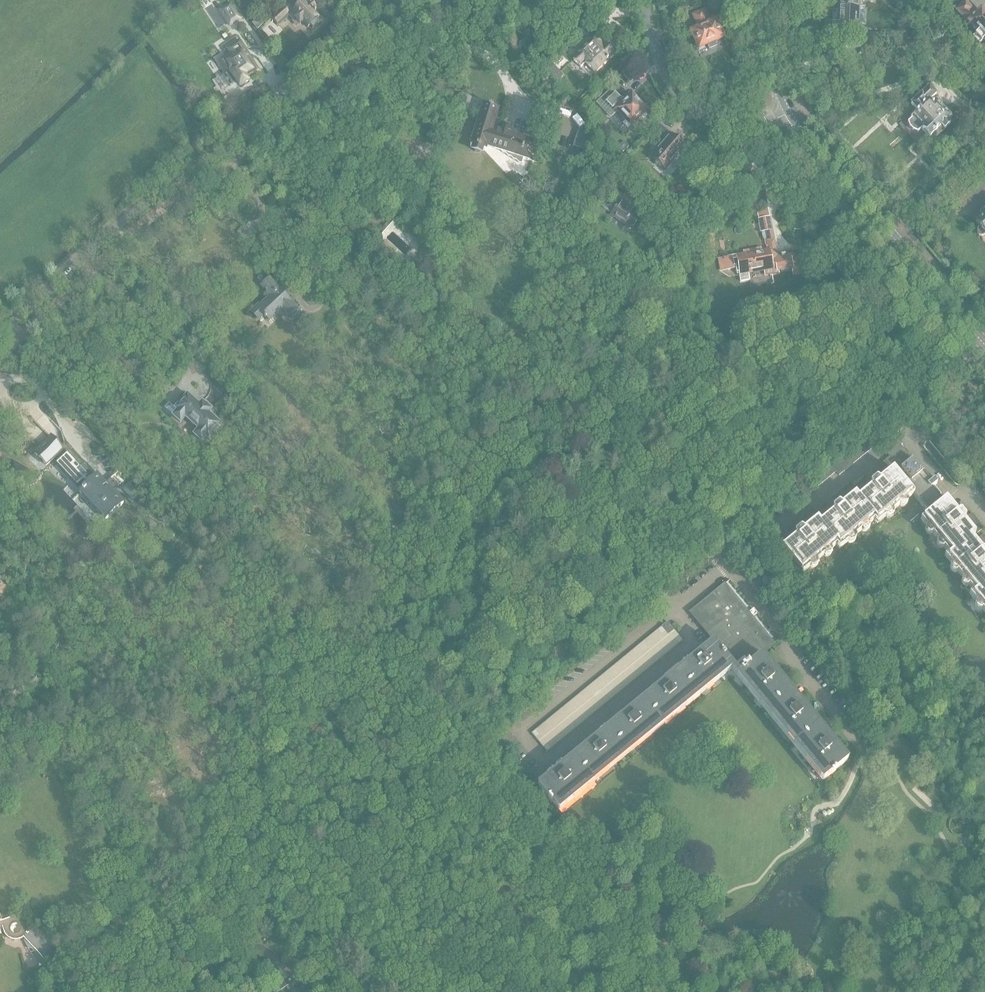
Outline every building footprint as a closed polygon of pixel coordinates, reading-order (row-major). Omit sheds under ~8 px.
[(305,1),(294,11),(298,16),(296,18),(300,24),(303,21),(308,27),(310,25),(313,28),(319,22),(317,19),(319,17),(318,15),(316,13),(314,11),(316,9),(312,3),(309,6),(305,1)] [(981,11),(977,15),(972,10),(973,10),(965,2),(956,10),(977,32),(968,41),(975,48),(984,39),(984,40),(984,15),(981,11)] [(231,3),(223,8),(229,16),(226,18),(231,26),(241,19),(231,3)] [(858,23),(859,6),(840,6),(839,22),(827,22),(827,33),(861,34),(861,23),(858,23)] [(717,46),(715,41),(723,37),(722,34),(723,33),(722,30),(720,30),(714,16),(709,18),(705,9),(693,14),(699,28),(692,32),(696,41),(695,43),(697,46),(698,46),(699,48),(708,45),(709,49),(710,49),(716,47),(717,46)] [(287,11),(274,23),(277,26),(290,15),(287,11)] [(259,19),(252,25),(258,30),(264,25),(264,24),(259,19)] [(922,44),(933,39),(934,41),(943,36),(937,23),(928,28),(917,32),(922,44)] [(865,55),(881,48),(881,35),(866,34),(865,55)] [(594,72),(613,54),(604,44),(601,47),(598,44),(599,43),(595,39),(588,45),(569,62),(573,67),(582,58),(585,62),(594,72)] [(915,40),(908,44),(912,51),(919,48),(915,40)] [(229,72),(223,76),(229,87),(236,82),(239,87),(248,81),(247,80),(248,79),(247,78),(250,76),(250,77),(257,72),(248,59),(249,58),(244,50),(239,43),(228,50),(232,56),(223,62),(228,70),(227,70),(229,72)] [(436,56),(420,51),(418,58),(419,58),(421,59),(421,62),(427,64),(427,61),(433,63),(434,56),(435,57),(436,56)] [(541,69),(556,84),(563,77),(551,65),(549,67),(547,64),(541,69)] [(958,118),(948,106),(944,110),(940,105),(942,103),(939,99),(936,102),(933,98),(937,94),(930,87),(920,97),(919,96),(917,97),(915,98),(914,101),(915,102),(912,104),(918,111),(914,115),(911,117),(912,119),(908,122),(910,127),(913,130),(918,132),(924,126),(925,127),(923,129),(930,137),(933,134),(936,137),(958,118)] [(609,93),(598,103),(610,116),(615,111),(621,117),(625,121),(631,127),(647,112),(632,96),(627,101),(621,101),(615,94),(613,97),(609,93)] [(493,129),(499,110),(483,105),(470,145),(473,146),(471,151),(483,154),(484,149),(486,150),(487,147),(499,151),(503,153),(506,154),(508,157),(511,158),(513,160),(516,161),(518,163),(522,164),(524,159),(529,160),(535,141),(508,132),(510,127),(503,124),(501,131),(493,129)] [(658,143),(662,139),(668,131),(657,122),(648,133),(658,143)] [(572,147),(584,151),(590,133),(579,129),(572,147)] [(680,153),(684,148),(685,146),(684,145),(680,141),(672,134),(651,158),(665,169),(667,168),(671,163),(671,162),(680,153)] [(598,147),(586,160),(595,168),(600,162),(598,160),(601,157),(602,159),(606,154),(598,147)] [(736,180),(728,190),(735,194),(742,185),(736,180)] [(611,215),(632,228),(639,218),(632,213),(638,203),(620,192),(613,203),(609,200),(603,208),(612,214),(611,215)] [(980,215),(982,217),(976,223),(979,227),(977,230),(977,232),(977,234),(979,236),(981,236),(984,236),(984,235),(984,211),(980,215)] [(578,225),(581,219),(576,216),(573,222),(578,225)] [(777,257),(777,255),(770,217),(758,220),(761,232),(762,232),(763,239),(765,248),(766,248),(766,250),(761,251),(761,248),(743,251),(744,254),(735,255),(736,256),(733,257),(719,260),(721,271),(736,267),(737,273),(739,273),(739,276),(740,282),(750,281),(749,274),(764,272),(764,277),(779,274),(779,271),(793,268),(792,265),(803,263),(802,256),(795,258),(795,255),(792,253),(789,254),(788,255),(777,257)] [(373,238),(380,245),(386,239),(392,231),(399,225),(392,218),(373,238)] [(257,233),(249,224),(238,233),(245,242),(257,233)] [(292,317),(299,311),(290,301),(290,300),(279,288),(279,289),(269,279),(262,285),(272,295),(260,307),(258,305),(251,312),(258,319),(264,314),(269,320),(282,307),(292,317)] [(624,375),(631,368),(634,365),(623,354),(613,364),(624,375)] [(199,430),(194,435),(201,442),(206,436),(209,438),(221,425),(208,414),(211,411),(202,403),(200,406),(197,404),(195,405),(192,403),(194,401),(187,395),(176,408),(169,403),(165,408),(173,416),(180,423),(185,418),(199,430)] [(890,424),(897,433),(903,428),(896,419),(890,424)] [(52,437),(50,439),(35,454),(45,465),(56,456),(60,460),(56,463),(78,486),(79,485),(82,488),(79,491),(105,519),(108,516),(109,518),(125,503),(113,491),(115,489),(115,490),(120,486),(113,479),(112,479),(108,483),(109,483),(108,485),(98,474),(95,476),(65,443),(64,443),(61,446),(52,437)] [(862,442),(869,451),(874,447),(867,438),(862,442)] [(865,455),(869,451),(862,442),(857,446),(865,455)] [(890,457),(885,460),(893,470),(912,494),(928,514),(943,502),(932,488),(936,485),(937,484),(937,483),(938,482),(937,481),(937,480),(936,480),(935,480),(934,480),(933,481),(931,482),(905,451),(900,444),(888,454),(890,457)] [(853,450),(860,459),(865,455),(857,446),(853,450)] [(846,455),(854,464),(860,459),(853,450),(846,455)] [(841,459),(849,468),(854,464),(846,455),(841,459)] [(837,463),(844,472),(849,468),(841,459),(837,463)] [(880,464),(888,474),(893,470),(885,460),(880,464)] [(824,467),(832,476),(836,472),(839,476),(840,476),(832,467),(829,463),(824,467)] [(832,467),(840,476),(844,472),(837,463),(832,467)] [(876,468),(883,477),(888,474),(880,464),(876,468)] [(820,471),(827,480),(832,476),(824,467),(820,471)] [(883,477),(876,468),(871,472),(878,482),(883,477)] [(867,491),(862,495),(858,498),(873,519),(876,522),(911,494),(893,470),(888,474),(883,477),(878,482),(872,487),(867,491)] [(823,483),(827,480),(820,471),(815,474),(823,483)] [(807,481),(815,490),(823,483),(815,474),(807,481)] [(859,482),(867,491),(872,487),(864,478),(859,482)] [(981,478),(966,491),(949,504),(974,534),(970,537),(984,555),(984,483),(981,478)] [(803,485),(810,494),(815,490),(807,481),(803,485)] [(867,491),(859,482),(854,486),(862,495),(867,491)] [(810,494),(803,485),(798,489),(805,498),(810,494)] [(842,489),(850,499),(855,495),(847,485),(842,489)] [(838,493),(845,502),(850,499),(842,489),(838,493)] [(845,502),(838,493),(833,497),(840,507),(845,502)] [(828,516),(824,520),(820,523),(835,543),(839,547),(873,519),(858,498),(855,495),(850,499),(845,502),(840,507),(834,512),(828,516)] [(971,538),(983,529),(984,527),(973,513),(969,516),(963,509),(958,514),(949,504),(946,500),(943,502),(928,514),(922,519),(951,554),(971,538)] [(821,507),(828,516),(834,512),(826,503),(821,507)] [(828,516),(821,507),(816,511),(824,520),(828,516)] [(805,514),(812,523),(817,519),(810,510),(805,514)] [(800,518),(808,527),(812,523),(805,514),(800,518)] [(808,527),(800,518),(795,522),(798,526),(802,532),(808,527)] [(812,523),(808,527),(802,532),(798,526),(791,531),(796,537),(781,549),(800,572),(835,543),(820,523),(817,519),(812,523)] [(971,538),(951,554),(947,557),(976,591),(984,584),(984,555),(983,552),(984,550),(984,536),(984,535),(974,542),(971,538)] [(756,575),(750,581),(762,596),(768,590),(756,575)] [(198,584),(204,592),(212,586),(205,578),(198,584)] [(754,609),(749,613),(725,584),(690,613),(714,642),(734,666),(739,673),(761,655),(775,644),(753,617),(758,613),(754,609)] [(976,591),(972,594),(984,610),(984,584),(976,591)] [(669,634),(674,630),(668,622),(663,626),(669,634)] [(670,635),(669,634),(663,626),(658,630),(666,639),(670,635)] [(661,643),(666,639),(658,630),(653,634),(661,643)] [(669,634),(670,635),(678,645),(683,641),(674,630),(669,634)] [(656,647),(661,643),(653,634),(649,638),(656,647)] [(670,635),(666,639),(673,649),(678,645),(670,635)] [(652,651),(656,647),(649,638),(644,641),(652,651)] [(666,639),(661,643),(669,652),(673,649),(666,639)] [(647,655),(652,651),(644,641),(639,645),(647,655)] [(679,671),(699,695),(734,666),(714,642),(679,671)] [(661,643),(656,647),(664,656),(669,652),(661,643)] [(642,658),(647,655),(639,645),(635,649),(642,658)] [(656,647),(652,651),(659,660),(664,656),(656,647)] [(638,662),(642,658),(635,649),(630,653),(638,662)] [(652,651),(647,655),(655,664),(659,660),(652,651)] [(633,666),(638,662),(630,653),(625,657),(633,666)] [(647,655),(642,658),(650,668),(655,664),(647,655)] [(737,674),(766,710),(790,690),(761,655),(739,673),(737,674)] [(628,670),(633,666),(625,657),(621,661),(628,670)] [(642,658),(638,662),(645,672),(650,668),(642,658)] [(624,674),(628,670),(621,661),(616,664),(624,674)] [(638,662),(633,666),(641,675),(645,672),(638,662)] [(619,678),(624,674),(616,664),(611,668),(619,678)] [(633,666),(628,670),(636,679),(641,675),(633,666)] [(614,681),(619,678),(611,668),(607,672),(614,681)] [(628,670),(624,674),(631,683),(636,679),(628,670)] [(679,671),(651,694),(644,700),(663,724),(699,695),(679,671)] [(610,685),(614,681),(607,672),(602,676),(610,685)] [(624,674),(619,678),(627,687),(631,683),(624,674)] [(605,689),(610,685),(602,676),(597,680),(605,689)] [(619,678),(614,681),(622,691),(627,687),(619,678)] [(600,693),(605,689),(597,680),(593,684),(600,693)] [(614,681),(610,685),(617,694),(622,691),(614,681)] [(588,687),(596,697),(600,693),(593,684),(588,687)] [(610,685),(605,689),(613,698),(617,694),(610,685)] [(591,701),(596,697),(588,687),(583,691),(591,701)] [(605,689),(600,693),(608,702),(613,698),(605,689)] [(790,690),(766,710),(795,745),(819,725),(790,690)] [(586,704),(591,701),(583,691),(579,695),(586,704)] [(600,693),(596,697),(603,706),(608,702),(600,693)] [(582,708),(586,704),(579,695),(574,699),(582,708)] [(596,697),(591,701),(599,710),(603,706),(596,697)] [(577,712),(582,708),(574,699),(569,703),(577,712)] [(663,724),(644,700),(609,729),(628,753),(663,724)] [(591,701),(586,704),(594,714),(599,710),(591,701)] [(565,707),(572,716),(577,712),(569,703),(565,707)] [(586,704),(582,708),(589,717),(594,714),(586,704)] [(568,720),(572,716),(565,707),(560,710),(568,720)] [(589,717),(582,708),(577,712),(585,721),(589,717)] [(563,723),(568,720),(560,710),(555,714),(563,723)] [(577,712),(572,716),(580,725),(585,721),(577,712)] [(558,727),(563,723),(555,714),(551,718),(558,727)] [(568,720),(575,729),(580,725),(572,716),(568,720)] [(554,731),(558,727),(551,718),(546,722),(554,731)] [(568,720),(563,723),(571,733),(575,729),(568,720)] [(549,735),(554,731),(546,722),(541,726),(549,735)] [(571,733),(563,723),(558,727),(566,737),(571,733)] [(819,725),(795,745),(824,780),(831,774),(832,775),(836,771),(835,770),(848,760),(819,725)] [(537,729),(544,739),(549,735),(541,726),(537,729)] [(566,737),(558,727),(554,731),(561,740),(566,737)] [(539,743),(544,739),(537,729),(532,733),(539,743)] [(628,753),(609,729),(574,757),(593,781),(628,753)] [(561,740),(554,731),(549,735),(557,744),(561,740)] [(557,744),(549,735),(544,739),(552,748),(557,744)] [(544,739),(539,743),(547,752),(552,748),(544,739)] [(593,781),(574,757),(539,786),(549,799),(548,799),(552,802),(558,810),(593,781)] [(105,913),(105,912),(105,911),(104,910),(104,909),(103,909),(103,908),(102,908),(101,908),(100,908),(99,908),(98,908),(97,909),(96,910),(96,911),(96,912),(96,913),(96,914),(96,915),(97,915),(97,916),(98,916),(98,917),(99,917),(100,917),(101,917),(102,917),(103,916),(104,915),(105,914),(105,913)] [(27,933),(27,932),(27,931),(28,930),(28,928),(28,926),(27,923),(26,921),(25,919),(23,918),(21,917),(19,916),(16,916),(14,916),(10,917),(4,919),(1,920),(2,926),(3,928),(5,933),(6,935),(7,937),(9,938),(11,939),(13,940),(14,940),(16,940),(18,940),(20,939),(22,938),(24,937),(25,935),(27,933)] [(24,937),(47,962),(51,959),(50,958),(60,949),(37,924),(28,933),(27,932),(27,933),(25,935),(24,937)] [(288,986),(281,976),(257,991),(279,991),(286,987),(288,986)] [(286,987),(290,991),(297,991),(292,983),(288,986),(286,987)]
